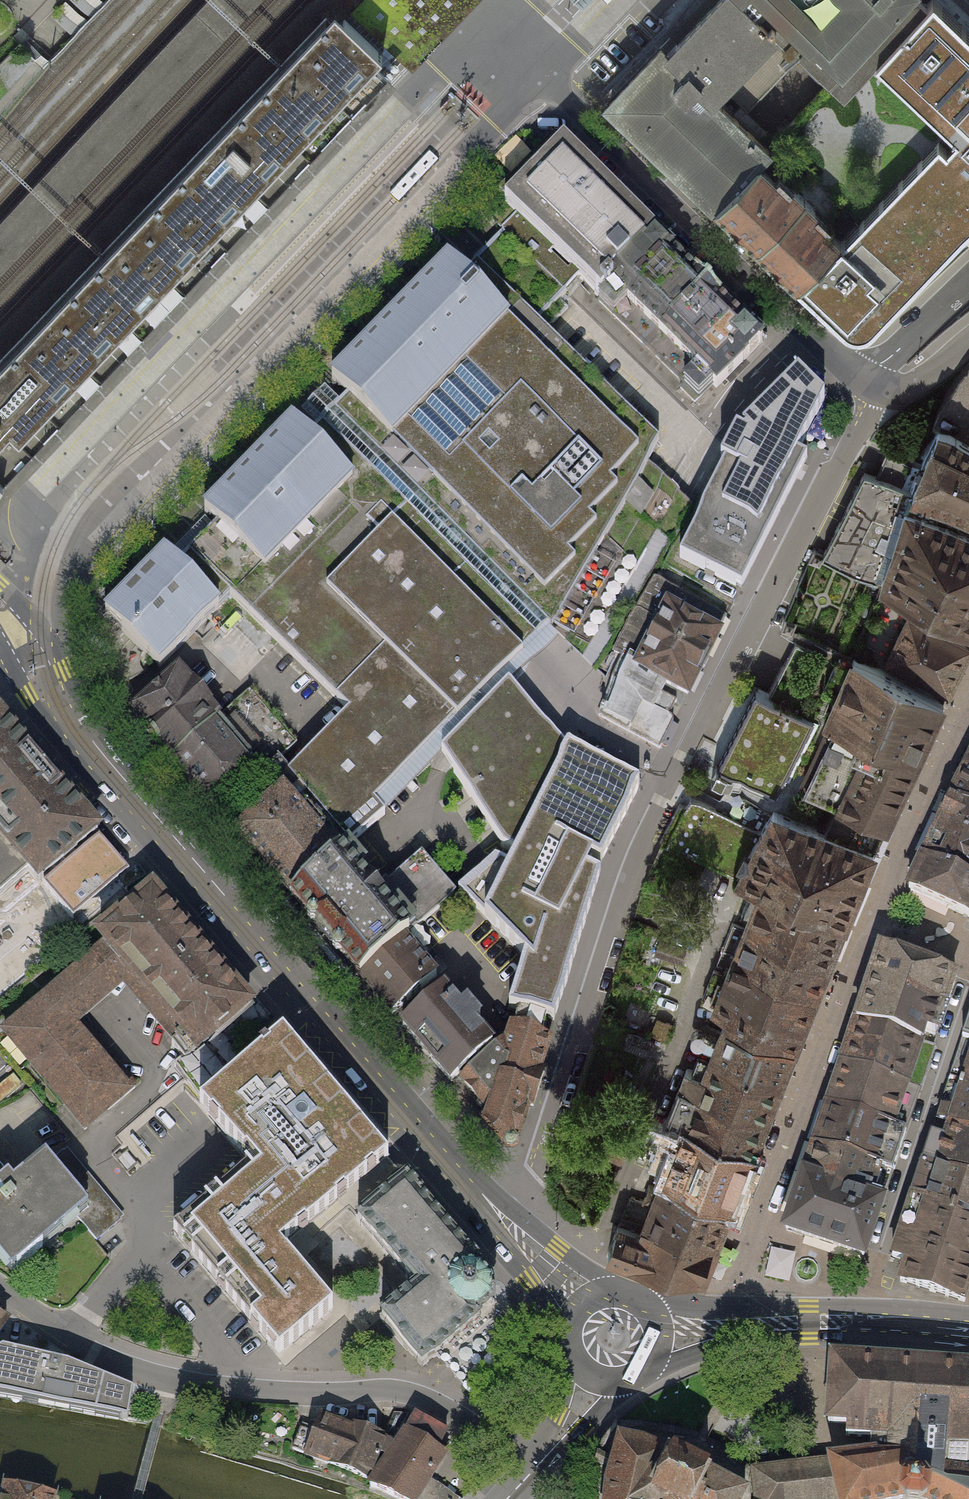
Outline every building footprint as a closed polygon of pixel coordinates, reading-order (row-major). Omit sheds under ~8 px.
[(41,394),(388,45),(349,8),(341,0),(338,0),(0,346),(0,437),(41,394)] [(0,218),(0,265),(252,0),(204,0),(0,218)] [(0,323),(0,346),(338,0),(307,0),(0,323)] [(592,0),(567,0),(580,12),(592,0)] [(744,0),(705,0),(663,44),(609,99),(715,204),(769,149),(712,93),(723,82),(747,107),(795,56),(800,51),(744,0)] [(800,51),(795,56),(827,85),(831,80),(845,93),(877,59),(931,0),(744,0),(800,51)] [(841,240),(796,284),(805,291),(841,328),(856,334),(872,332),(968,229),(968,30),(937,0),(931,0),(877,59),(951,127),(841,240)] [(553,140),(500,194),(509,203),(507,205),(580,278),(598,295),(702,397),(713,385),(717,389),(763,342),(754,333),(656,236),(621,202),(564,146),(562,149),(553,140)] [(803,180),(769,149),(715,204),(735,223),(752,240),(799,190),(803,185),(803,180)] [(816,206),(799,190),(752,240),(774,262),(796,284),(841,240),(811,211),(816,206)] [(134,583),(108,610),(162,668),(228,599),(347,711),(281,782),(287,789),(343,854),(549,624),(598,664),(694,509),(678,496),(647,465),(660,445),(533,324),(580,278),(507,205),(311,402),(247,468),(134,583)] [(798,458),(827,399),(802,375),(744,435),(682,557),(744,588),(807,462),(798,458)] [(939,427),(912,494),(942,508),(968,520),(968,447),(939,427)] [(823,555),(881,590),(909,492),(902,489),(913,466),(887,454),(877,477),(864,472),(823,555)] [(968,633),(968,535),(936,520),(942,508),(912,494),(909,492),(881,590),(968,633)] [(688,693),(726,617),(654,581),(616,654),(623,658),(612,683),(599,714),(660,748),(674,721),(673,719),(672,716),(669,715),(677,701),(662,693),(666,683),(688,693)] [(948,690),(968,646),(909,616),(888,660),(948,690)] [(839,802),(885,826),(890,817),(916,761),(944,701),(855,656),(825,716),(836,721),(804,785),(820,793),(828,798),(839,802)] [(170,759),(210,725),(221,716),(179,668),(129,711),(170,759)] [(601,864),(641,789),(605,771),(568,753),(567,755),(511,687),(508,686),(442,755),(504,850),(458,891),(525,958),(509,1009),(519,1012),(547,1021),(554,1023),(600,878),(601,864)] [(818,719),(755,686),(716,761),(709,775),(729,785),(732,779),(736,771),(779,794),(818,719)] [(28,871),(39,881),(52,870),(74,851),(98,830),(46,769),(0,717),(0,895),(28,871)] [(170,759),(219,815),(259,781),(210,725),(170,759)] [(964,771),(951,797),(968,806),(968,773),(964,771)] [(287,789),(236,833),(291,898),(333,862),(343,854),(287,789)] [(681,806),(665,839),(738,879),(759,834),(761,831),(692,797),(686,808),(681,806)] [(947,811),(968,822),(968,806),(951,797),(947,811)] [(759,834),(863,878),(885,826),(839,802),(825,829),(773,807),(761,831),(759,834)] [(928,851),(968,869),(968,822),(947,811),(928,851)] [(845,921),(863,878),(759,834),(752,857),(753,884),(845,921)] [(44,884),(73,919),(129,869),(114,853),(99,836),(77,855),(55,874),(44,884)] [(968,918),(968,869),(928,851),(908,888),(968,918)] [(333,862),(291,898),(294,901),(361,976),(414,930),(455,894),(452,892),(421,856),(367,902),(336,866),(333,862)] [(827,964),(845,921),(753,884),(741,916),(748,919),(745,928),(827,964)] [(214,951),(158,886),(98,937),(106,946),(3,1032),(85,1129),(134,1087),(79,1022),(123,984),(187,1059),(256,1001),(214,951)] [(24,981),(64,942),(44,921),(4,960),(24,981)] [(722,949),(815,995),(827,964),(745,928),(732,923),(722,949)] [(414,930),(361,976),(377,995),(393,1014),(437,976),(427,964),(436,956),(414,930)] [(685,950),(662,941),(657,952),(680,962),(685,950)] [(900,953),(881,947),(872,973),(855,1022),(937,1050),(962,974),(900,953)] [(815,995),(722,949),(703,1000),(729,1009),(725,1019),(795,1046),(815,995)] [(444,989),(403,1024),(426,1052),(435,1062),(451,1081),(493,1046),(475,1025),(480,1020),(467,1005),(462,1009),(444,989)] [(511,1035),(461,1077),(485,1106),(482,1116),(506,1145),(516,1142),(528,1104),(533,1106),(543,1072),(539,1070),(549,1038),(542,1035),(547,1021),(519,1012),(511,1035)] [(950,1078),(968,1086),(968,1017),(950,1078)] [(779,1085),(795,1046),(725,1019),(711,1056),(779,1085)] [(855,1022),(840,1066),(923,1094),(937,1050),(855,1022)] [(631,1032),(625,1046),(648,1055),(654,1041),(631,1032)] [(385,1161),(389,1157),(378,1145),(332,1091),(287,1038),(283,1034),(280,1037),(275,1040),(199,1105),(215,1123),(252,1167),(174,1233),(279,1356),(333,1311),(280,1249),(316,1219),(340,1198),(365,1178),(385,1161)] [(667,1116),(754,1150),(779,1085),(711,1056),(704,1074),(687,1068),(667,1116)] [(840,1066),(828,1103),(911,1131),(923,1094),(840,1066)] [(950,1078),(937,1119),(968,1131),(968,1086),(950,1078)] [(828,1103),(814,1143),(899,1172),(911,1131),(828,1103)] [(664,1175),(734,1202),(754,1150),(667,1116),(650,1160),(667,1165),(664,1175)] [(937,1119),(921,1161),(968,1179),(968,1131),(937,1119)] [(133,1134),(130,1136),(150,1160),(153,1158),(143,1145),(133,1134)] [(814,1143),(805,1170),(890,1199),(899,1172),(814,1143)] [(15,1272),(78,1217),(100,1241),(125,1219),(63,1148),(20,1186),(0,1164),(0,1255),(15,1272)] [(921,1161),(912,1193),(968,1212),(968,1179),(921,1161)] [(792,1207),(784,1231),(869,1260),(890,1199),(805,1170),(792,1207)] [(486,1264),(408,1172),(397,1180),(398,1184),(356,1218),(415,1288),(380,1318),(422,1367),(437,1354),(436,1352),(480,1315),(492,1302),(495,1289),(494,1277),(486,1264)] [(717,1240),(734,1202),(664,1175),(658,1188),(649,1184),(644,1199),(631,1195),(622,1214),(717,1240)] [(912,1193),(897,1239),(968,1265),(968,1212),(912,1193)] [(622,1214),(608,1250),(631,1260),(703,1275),(717,1240),(622,1214)] [(897,1239),(892,1255),(906,1260),(900,1280),(947,1294),(968,1302),(968,1298),(968,1265),(897,1239)] [(44,1405),(54,1360),(3,1348),(0,1350),(0,1396),(44,1405)] [(832,1358),(829,1423),(847,1424),(847,1436),(873,1438),(872,1455),(830,1460),(840,1498),(968,1498),(968,1367),(832,1358)] [(133,1389),(54,1360),(44,1405),(127,1420),(133,1389)] [(415,1415),(408,1428),(394,1419),(388,1431),(394,1447),(369,1489),(394,1498),(457,1498),(458,1497),(443,1486),(440,1485),(435,1495),(424,1488),(444,1454),(437,1449),(446,1431),(415,1415)] [(293,1450),(370,1478),(384,1439),(323,1417),(317,1433),(301,1427),(293,1450)] [(745,1492),(673,1454),(644,1443),(620,1440),(613,1468),(613,1498),(741,1498),(745,1492)] [(830,1460),(754,1470),(755,1491),(757,1498),(840,1498),(830,1460)] [(53,1498),(5,1485),(2,1498),(53,1498)]
